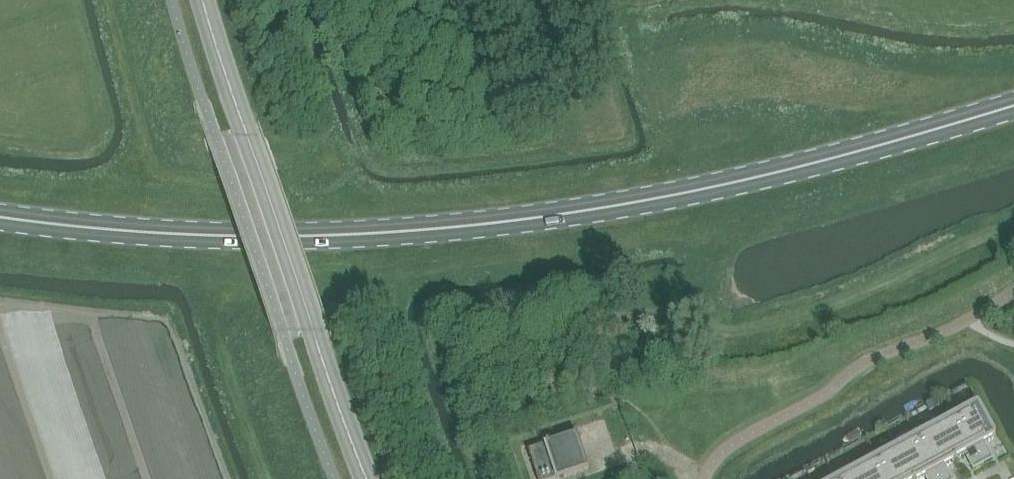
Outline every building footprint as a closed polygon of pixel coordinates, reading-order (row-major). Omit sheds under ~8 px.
[(978,405),(957,416),(983,464),(993,459),(985,444),(996,438),(978,405)] [(957,416),(937,427),(955,460),(956,459),(965,454),(973,469),(983,464),(957,416)] [(917,437),(939,478),(952,478),(945,466),(957,460),(956,459),(955,460),(937,427),(917,437)] [(538,478),(553,478),(588,468),(577,434),(529,450),(538,478)] [(897,448),(913,478),(921,478),(926,477),(927,478),(939,478),(917,437),(897,448)] [(877,459),(887,478),(913,478),(897,448),(877,459)] [(857,470),(862,478),(887,478),(877,459),(857,470)] [(839,478),(862,478),(857,470),(839,478)]
